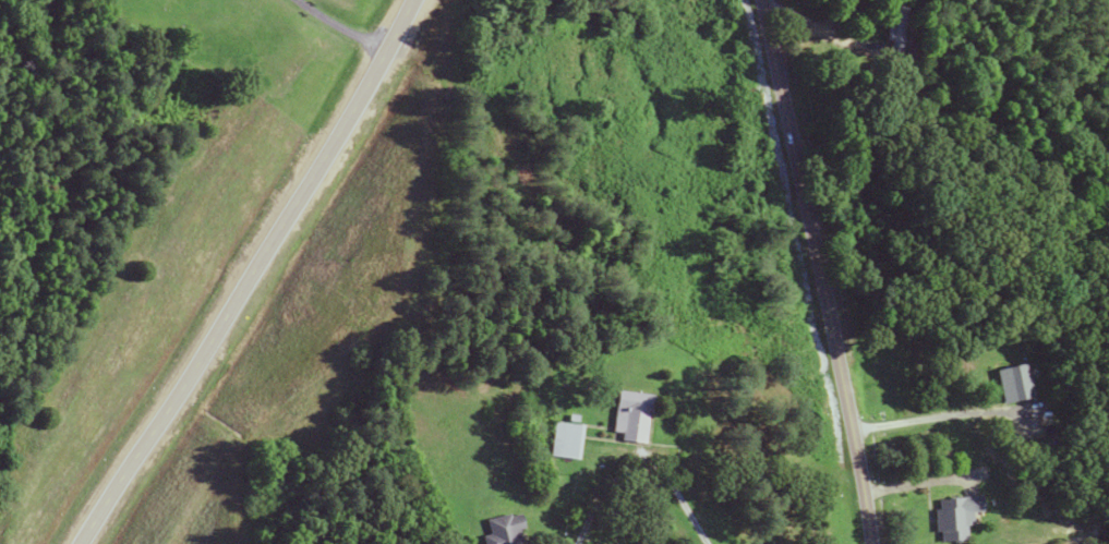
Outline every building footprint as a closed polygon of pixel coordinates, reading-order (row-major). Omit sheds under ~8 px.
[(991,370),(1000,405),(1030,398),(1021,362),(991,370)] [(620,418),(618,443),(643,444),(646,394),(614,392),(612,417),(620,418)] [(548,457),(578,460),(581,426),(552,422),(548,457)] [(938,543),(967,541),(965,514),(984,512),(983,496),(929,500),(932,534),(937,533),(938,543)] [(515,514),(483,520),(486,536),(479,537),(480,543),(521,543),(515,514)]
